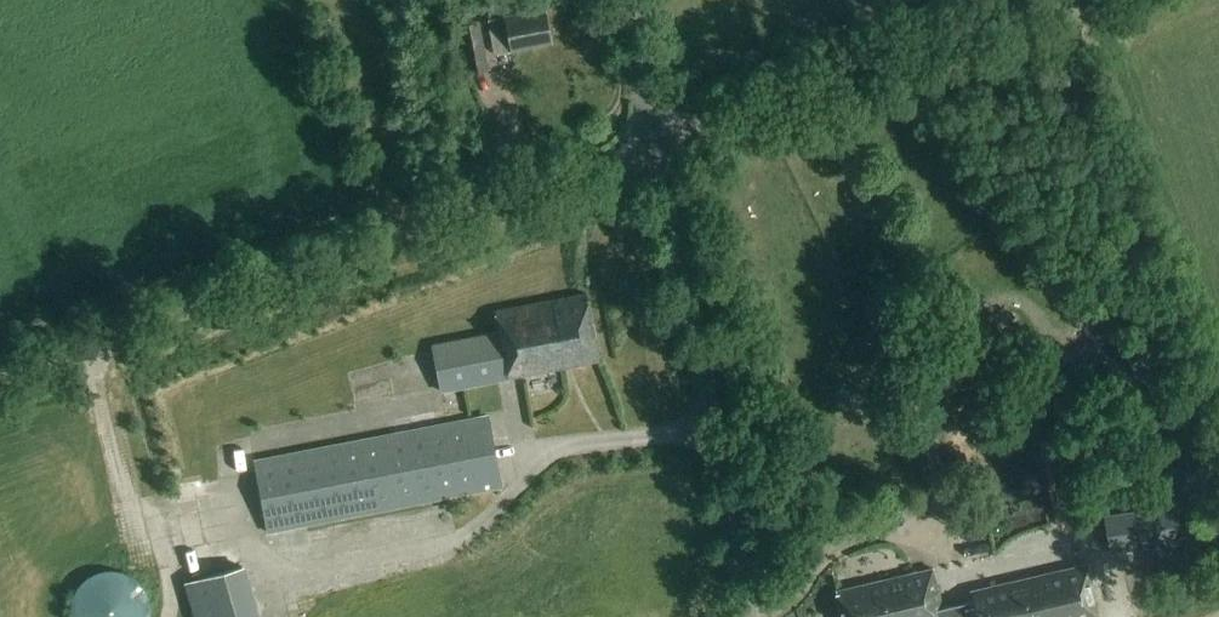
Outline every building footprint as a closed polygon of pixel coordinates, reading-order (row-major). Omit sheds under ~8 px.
[(550,43),(543,9),(487,20),(494,53),(550,43)] [(329,46),(340,42),(334,20),(323,23),(329,46)] [(457,26),(466,76),(488,72),(479,22),(457,26)] [(598,359),(584,291),(493,310),(497,331),(431,344),(440,391),(507,377),(507,378),(598,359)] [(1107,361),(1097,345),(1081,355),(1091,371),(1107,361)] [(1027,389),(1039,413),(1050,408),(1038,384),(1027,389)] [(269,531),(498,486),(485,415),(255,459),(269,531)] [(1174,459),(1194,490),(1218,474),(1218,463),(1204,440),(1174,459)] [(1167,543),(1161,506),(1104,515),(1109,551),(1167,543)] [(290,537),(293,551),(311,547),(307,533),(290,537)] [(246,546),(248,558),(268,555),(267,543),(246,546)] [(183,583),(192,616),(255,616),(242,567),(183,583)] [(111,570),(109,570),(103,571),(98,572),(95,573),(90,577),(84,582),(81,583),(77,588),(73,595),(71,604),(71,610),(71,615),(71,616),(150,616),(151,609),(149,598),(146,591),(140,583),(132,576),(123,572),(111,570)] [(835,591),(841,616),(1099,616),(1088,571),(974,597),(976,602),(942,610),(933,570),(835,591)]
